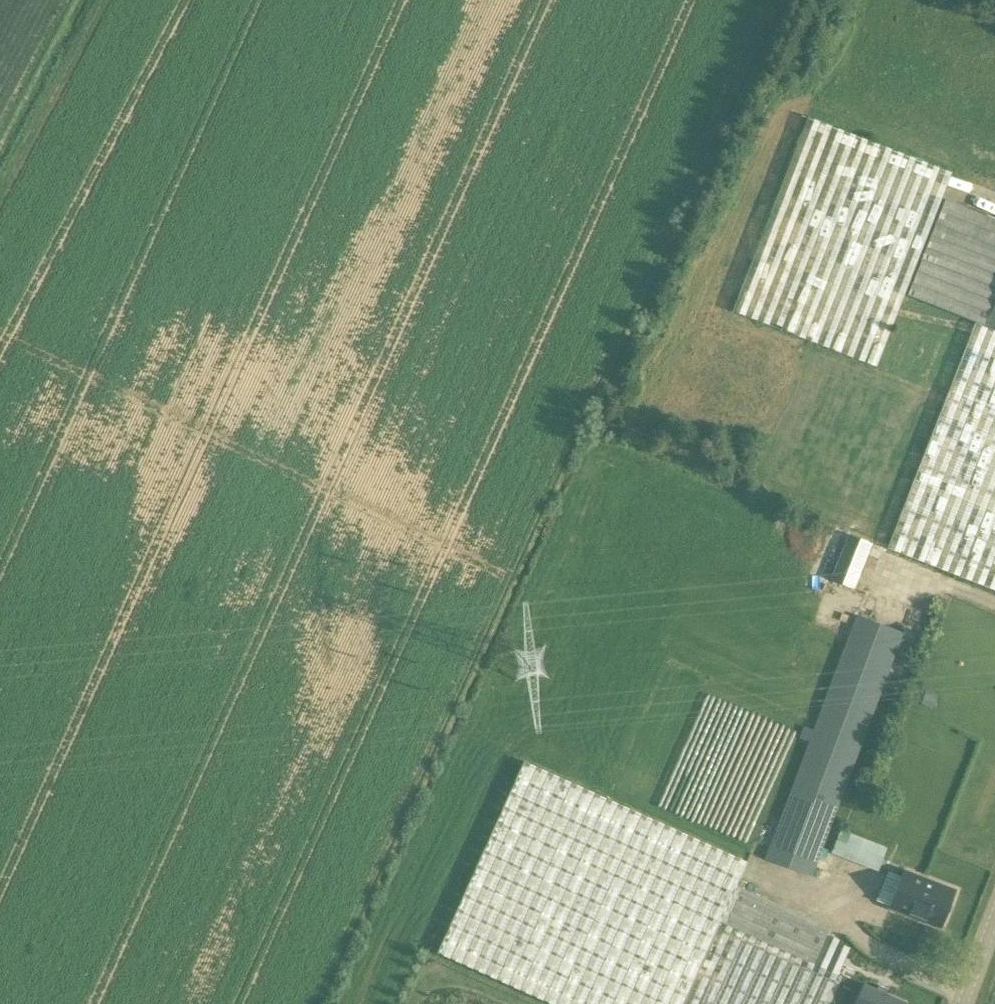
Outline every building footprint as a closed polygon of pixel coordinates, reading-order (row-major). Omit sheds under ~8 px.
[(733,311),(876,366),(951,172),(809,117),(733,311)] [(945,200),(937,224),(908,296),(976,322),(947,399),(823,348),(762,493),(890,545),(888,549),(994,590),(994,219),(945,200)] [(868,554),(844,545),(831,578),(854,588),(868,554)] [(812,878),(904,633),(857,615),(813,730),(804,727),(800,739),(809,742),(765,859),(812,878)] [(438,953),(551,1003),(825,1003),(839,974),(815,964),(824,942),(831,928),(754,894),(744,889),(736,886),(747,862),(524,761),(438,953)] [(832,852),(879,867),(887,844),(839,829),(832,852)] [(941,927),(955,891),(904,872),(890,907),(941,927)] [(906,1003),(885,994),(887,989),(878,985),(876,990),(864,985),(856,1003),(906,1003)]
